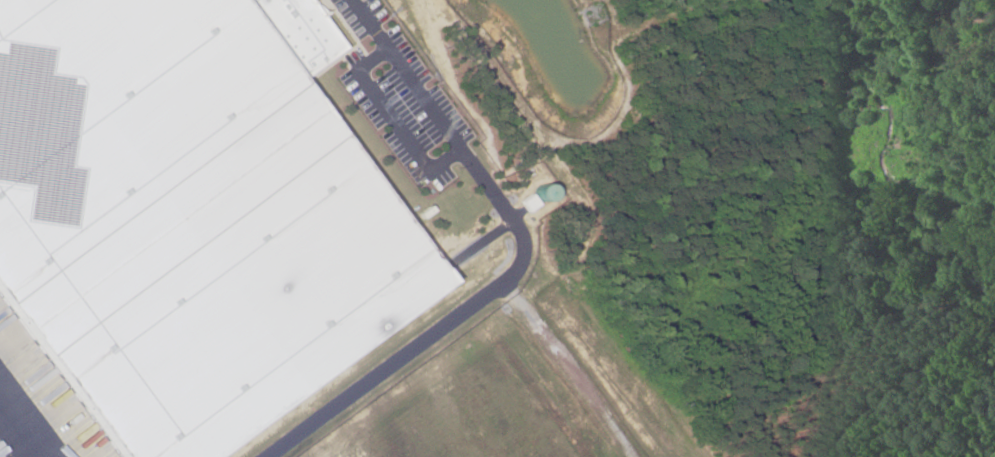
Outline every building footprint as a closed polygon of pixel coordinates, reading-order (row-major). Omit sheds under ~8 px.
[(111,456),(201,456),(444,278),(295,76),(338,44),(306,0),(0,0),(0,306),(111,456)]
